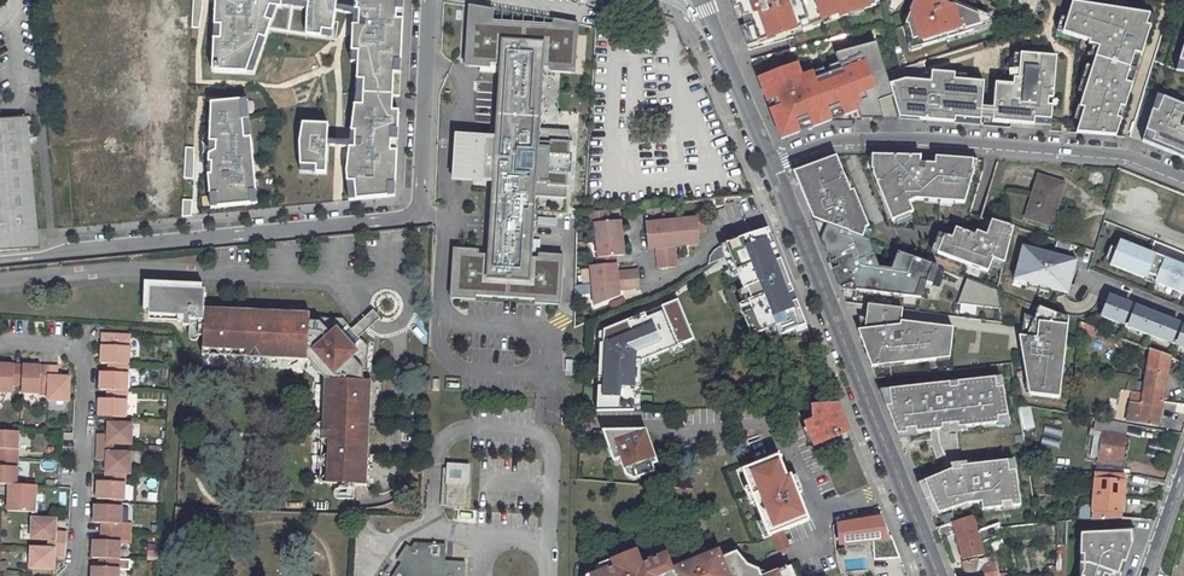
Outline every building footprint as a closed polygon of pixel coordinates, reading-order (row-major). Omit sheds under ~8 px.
[(192,28),(199,28),(202,10),(203,0),(193,0),(192,28)] [(247,73),(254,54),(259,38),(266,40),(269,30),(332,39),(336,8),(337,3),(338,0),(216,0),(214,26),(221,26),(220,39),(214,39),(212,72),(247,73)] [(355,7),(353,12),(352,52),(358,52),(358,62),(357,80),(364,80),(363,93),(356,92),(356,94),(354,109),(354,110),(352,125),(350,140),(349,147),(346,172),(347,182),(355,182),(356,200),(387,197),(388,183),(396,184),(397,152),(390,151),(391,140),(391,128),(398,129),(399,111),(393,111),(394,95),(399,95),(401,73),(394,72),(395,61),(401,61),(404,0),(357,0),(355,7)] [(741,28),(746,27),(736,0),(731,0),(741,28)] [(883,0),(736,0),(746,27),(741,28),(747,47),(760,43),(758,39),(774,33),(776,38),(802,29),(800,24),(821,17),(823,22),(840,16),(841,19),(849,17),(848,13),(863,8),(864,11),(877,7),(875,4),(884,1),(883,0)] [(903,28),(909,45),(919,41),(921,46),(937,41),(936,39),(945,37),(946,39),(973,30),(972,25),(983,21),(981,13),(957,3),(947,6),(945,0),(915,0),(909,13),(913,25),(903,28)] [(1076,133),(1116,137),(1121,119),(1117,118),(1120,107),(1125,108),(1132,84),(1131,84),(1126,82),(1135,53),(1140,55),(1141,55),(1151,26),(1146,25),(1149,14),(1072,2),(1062,33),(1089,41),(1088,44),(1098,47),(1079,108),(1083,109),(1076,133)] [(337,3),(336,8),(353,12),(355,7),(337,3)] [(496,69),(496,64),(473,61),(475,28),(562,34),(560,68),(551,67),(551,71),(572,73),(574,25),(554,24),(553,29),(491,25),(491,14),(471,12),(468,66),(496,69)] [(459,289),(547,294),(548,259),(539,258),(531,257),(534,196),(566,198),(567,187),(571,187),(573,142),(570,142),(570,131),(539,129),(542,67),(551,67),(560,68),(562,34),(475,28),(473,61),(496,64),(501,64),(499,91),(503,91),(501,140),(486,140),(485,162),(484,162),(483,180),(494,181),(489,262),(483,262),(483,255),(477,254),(461,253),(459,289)] [(254,54),(260,57),(266,40),(259,38),(254,54)] [(839,38),(820,43),(811,45),(813,55),(841,48),(839,38)] [(1131,84),(1140,55),(1135,53),(1126,82),(1131,84)] [(254,54),(247,73),(254,73),(260,57),(254,54)] [(995,83),(992,122),(1034,125),(1034,119),(1051,120),(1052,106),(1047,106),(1048,99),(1052,99),(1056,57),(1020,54),(1018,79),(1013,78),(1013,85),(995,83)] [(840,55),(815,61),(824,91),(847,84),(840,55)] [(890,90),(899,119),(924,121),(924,116),(937,117),(937,122),(954,123),(955,123),(954,118),(980,121),(984,83),(954,80),(954,74),(931,72),(923,62),(888,85),(890,90)] [(785,69),(768,74),(776,102),(796,99),(810,95),(807,86),(800,88),(794,68),(786,70),(785,69)] [(1157,96),(1152,111),(1157,113),(1163,98),(1157,96)] [(1152,111),(1145,132),(1154,136),(1152,143),(1183,156),(1183,107),(1163,98),(1157,113),(1152,111)] [(240,100),(242,119),(249,119),(247,99),(240,100)] [(240,100),(210,103),(208,161),(208,163),(223,163),(224,173),(207,175),(209,194),(216,194),(217,207),(250,204),(249,192),(256,191),(251,137),(244,138),(242,119),(240,100)] [(0,119),(0,251),(38,247),(26,117),(0,119)] [(244,138),(251,137),(249,119),(242,119),(244,138)] [(299,143),(300,166),(315,167),(315,173),(325,174),(327,145),(327,139),(328,125),(302,123),(299,143)] [(1145,132),(1142,142),(1183,159),(1183,156),(1152,143),(1154,136),(1145,132)] [(459,178),(483,180),(484,162),(485,162),(486,140),(462,138),(459,178)] [(329,139),(327,139),(327,145),(349,147),(350,140),(335,139),(329,139)] [(194,148),(185,147),(184,179),(193,179),(194,148)] [(836,155),(793,172),(812,219),(825,224),(862,238),(865,228),(868,227),(853,190),(850,192),(836,155)] [(920,156),(871,155),(871,169),(872,169),(872,173),(891,221),(912,212),(908,202),(915,199),(964,202),(974,169),(976,169),(977,160),(935,156),(935,163),(920,162),(920,156)] [(1039,176),(1027,217),(1047,223),(1053,202),(1058,203),(1064,184),(1039,176)] [(347,182),(349,200),(356,200),(355,182),(347,182)] [(387,197),(395,196),(396,184),(388,183),(387,197)] [(209,194),(210,208),(217,207),(216,194),(209,194)] [(182,200),(181,217),(191,216),(192,200),(182,200)] [(1053,202),(1047,223),(1052,224),(1058,203),(1053,202)] [(607,211),(589,212),(590,224),(594,224),(597,257),(598,266),(590,266),(592,283),(576,285),(577,294),(593,293),(594,306),(619,296),(618,290),(639,288),(637,270),(616,272),(615,256),(623,255),(620,221),(608,222),(607,211)] [(706,231),(704,213),(695,214),(695,218),(645,223),(647,249),(656,248),(658,268),(676,267),(674,246),(698,244),(697,232),(706,231)] [(944,236),(937,253),(988,272),(992,260),(1004,264),(1013,228),(991,221),(986,236),(976,232),(975,236),(955,229),(951,238),(944,236)] [(864,280),(861,273),(921,301),(939,266),(896,251),(892,269),(880,267),(869,241),(825,225),(820,238),(846,287),(864,280)] [(1111,264),(1183,299),(1183,254),(1151,241),(1148,249),(1120,239),(1111,264)] [(1068,293),(1076,260),(1059,256),(1058,259),(1052,258),(1053,255),(1022,247),(1014,279),(1028,282),(1028,281),(1051,287),(1050,288),(1068,293)] [(540,255),(539,258),(548,259),(547,294),(459,289),(461,253),(477,254),(477,251),(457,250),(454,297),(475,298),(475,294),(537,298),(537,302),(557,304),(560,256),(540,255)] [(772,311),(766,298),(769,296),(757,266),(753,267),(746,250),(724,259),(744,307),(747,305),(753,319),(772,311)] [(967,280),(957,304),(984,308),(1000,309),(995,290),(967,280)] [(1140,308),(1139,310),(1125,304),(1126,302),(1108,295),(1100,316),(1183,349),(1183,328),(1173,323),(1174,322),(1140,308)] [(914,323),(916,311),(893,308),(869,305),(868,318),(914,323)] [(1063,367),(1069,318),(1039,306),(1034,318),(1024,314),(1022,344),(1025,363),(1024,363),(1029,394),(1060,398),(1062,379),(1057,379),(1059,367),(1063,367)] [(306,361),(322,379),(320,426),(323,426),(323,443),(326,443),(325,486),(337,487),(337,491),(353,492),(353,487),(367,488),(369,442),(365,442),(366,428),(370,428),(372,382),(363,382),(363,373),(367,373),(368,348),(359,338),(364,334),(357,326),(352,331),(343,319),(316,319),(316,323),(307,323),(308,314),(261,312),(261,316),(247,316),(247,311),(202,309),(201,322),(196,322),(196,338),(200,338),(200,350),(244,351),(244,356),(260,357),(260,360),(306,361)] [(372,310),(357,326),(364,334),(380,319),(372,310)] [(772,311),(753,319),(755,325),(774,317),(772,311)] [(949,359),(953,328),(914,323),(868,318),(859,317),(862,340),(871,367),(889,365),(889,361),(903,359),(903,364),(949,359)] [(661,342),(652,322),(603,342),(600,397),(621,398),(620,387),(635,386),(635,351),(661,342)] [(129,337),(102,336),(101,366),(109,366),(108,375),(100,375),(100,392),(107,392),(107,401),(99,401),(98,419),(125,420),(129,337)] [(1153,342),(1150,350),(1151,350),(1169,357),(1177,360),(1180,352),(1155,341),(1153,342)] [(1151,350),(1148,370),(1167,373),(1169,357),(1151,350)] [(0,368),(0,396),(12,396),(12,388),(21,388),(21,396),(38,397),(39,389),(47,389),(47,403),(68,404),(69,380),(57,380),(57,370),(0,368)] [(1148,370),(1143,394),(1142,404),(1161,408),(1167,373),(1148,370)] [(996,388),(1003,387),(1001,377),(995,378),(996,388)] [(894,426),(898,435),(907,434),(906,430),(915,429),(916,433),(942,430),(942,426),(958,424),(958,428),(998,424),(997,418),(1008,416),(1003,387),(996,388),(995,378),(957,382),(958,387),(950,388),(949,383),(889,390),(890,404),(886,407),(894,426)] [(880,391),(886,407),(890,404),(889,390),(880,391)] [(1133,392),(1131,402),(1142,404),(1143,394),(1133,392)] [(834,397),(809,409),(812,416),(801,421),(813,447),(850,430),(834,397)] [(1028,406),(1018,404),(1022,424),(1022,427),(1032,425),(1028,406)] [(562,424),(570,424),(571,408),(562,407),(562,424)] [(1127,424),(1096,418),(1093,434),(1103,436),(1099,462),(1121,465),(1127,424)] [(97,436),(97,445),(112,446),(131,447),(132,426),(107,425),(107,437),(97,436)] [(604,431),(614,461),(621,458),(626,474),(638,470),(651,465),(657,464),(646,430),(604,431)] [(0,434),(0,487),(8,487),(6,513),(34,514),(35,496),(27,496),(27,487),(15,487),(17,435),(0,434)] [(97,445),(97,454),(112,455),(112,446),(97,445)] [(97,483),(96,501),(123,502),(125,476),(129,476),(130,456),(112,455),(97,454),(96,463),(106,463),(105,484),(97,483)] [(765,516),(772,534),(782,530),(808,520),(791,476),(787,478),(779,456),(746,469),(751,483),(749,484),(750,486),(752,492),(754,491),(757,498),(755,499),(756,501),(762,517),(765,516)] [(1009,471),(1016,470),(1015,460),(1007,461),(1009,471)] [(953,469),(918,484),(927,504),(932,516),(969,504),(982,503),(983,510),(1003,508),(1002,503),(1011,502),(1012,507),(1021,506),(1016,470),(1009,471),(1007,461),(961,466),(962,470),(954,471),(953,469)] [(638,470),(641,477),(654,473),(651,465),(638,470)] [(449,470),(447,507),(469,508),(471,467),(449,466),(449,470)] [(1126,475),(1110,474),(1096,473),(1092,520),(1115,519),(1121,518),(1123,518),(1126,475)] [(750,486),(745,487),(751,503),(756,501),(755,499),(757,498),(754,491),(752,492),(750,486)] [(94,507),(94,525),(101,525),(101,543),(93,542),(92,560),(100,560),(99,569),(92,568),(91,575),(118,575),(121,508),(94,507)] [(972,516),(953,522),(956,534),(963,560),(984,555),(980,541),(978,532),(972,516)] [(880,517),(838,525),(840,545),(889,539),(880,517)] [(34,520),(31,520),(30,540),(49,541),(64,541),(64,532),(55,532),(55,520),(34,520)] [(953,522),(937,528),(941,539),(950,537),(949,535),(956,534),(953,522)] [(985,530),(978,532),(980,541),(998,536),(995,528),(995,526),(985,530)] [(782,530),(772,534),(778,550),(788,546),(782,530)] [(1132,543),(1132,531),(1081,532),(1082,571),(1080,575),(1121,575),(1132,543)] [(1059,536),(1058,543),(1064,544),(1067,544),(1067,537),(1059,536)] [(64,541),(49,541),(48,549),(64,550),(64,541)] [(147,544),(146,559),(156,559),(157,544),(147,544)] [(466,563),(446,562),(441,562),(441,554),(446,555),(447,546),(416,544),(408,554),(404,551),(398,560),(402,563),(393,575),(466,575),(466,563)] [(1060,546),(1059,570),(1066,570),(1067,547),(1060,546)] [(48,549),(30,549),(29,569),(53,570),(54,559),(63,559),(64,550),(48,549)] [(721,557),(718,550),(671,568),(665,553),(649,560),(651,565),(644,568),(642,562),(637,550),(629,554),(626,555),(624,559),(619,556),(610,559),(612,565),(598,571),(586,575),(728,575),(721,557)] [(628,553),(621,550),(619,556),(624,559),(626,555),(629,554),(628,553)] [(757,569),(746,564),(736,552),(721,557),(728,575),(759,575),(757,569)] [(964,563),(968,575),(998,575),(993,557),(979,561),(979,560),(964,563)] [(612,565),(610,559),(596,565),(598,571),(612,565)] [(651,565),(649,560),(642,562),(644,568),(651,565)] [(784,567),(769,573),(762,575),(788,575),(784,567)]
